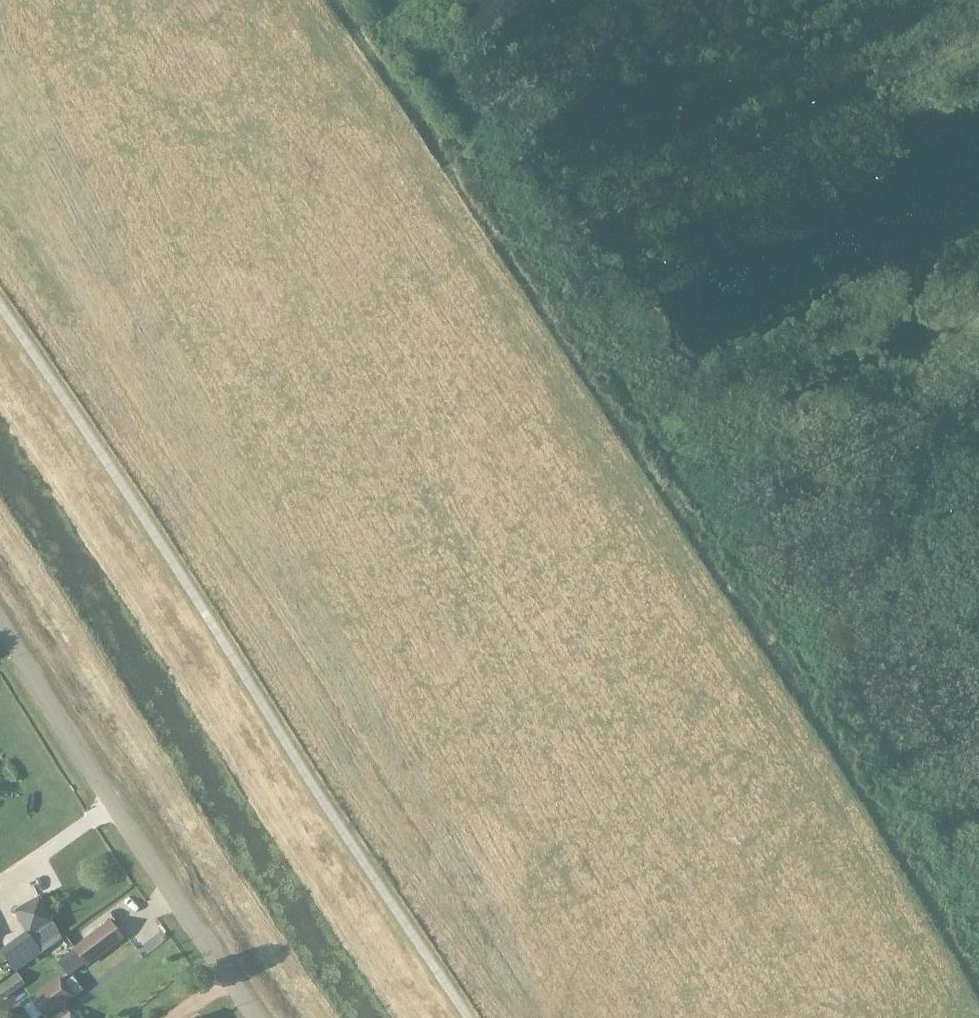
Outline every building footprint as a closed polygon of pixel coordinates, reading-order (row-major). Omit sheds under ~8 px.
[(16,912),(29,937),(53,925),(40,900),(16,912)] [(73,950),(87,968),(124,939),(110,921),(73,950)] [(70,1014),(68,1016),(61,1006),(73,997),(60,979),(31,1000),(44,1017),(46,1017),(47,1017),(73,1017),(70,1014)]
